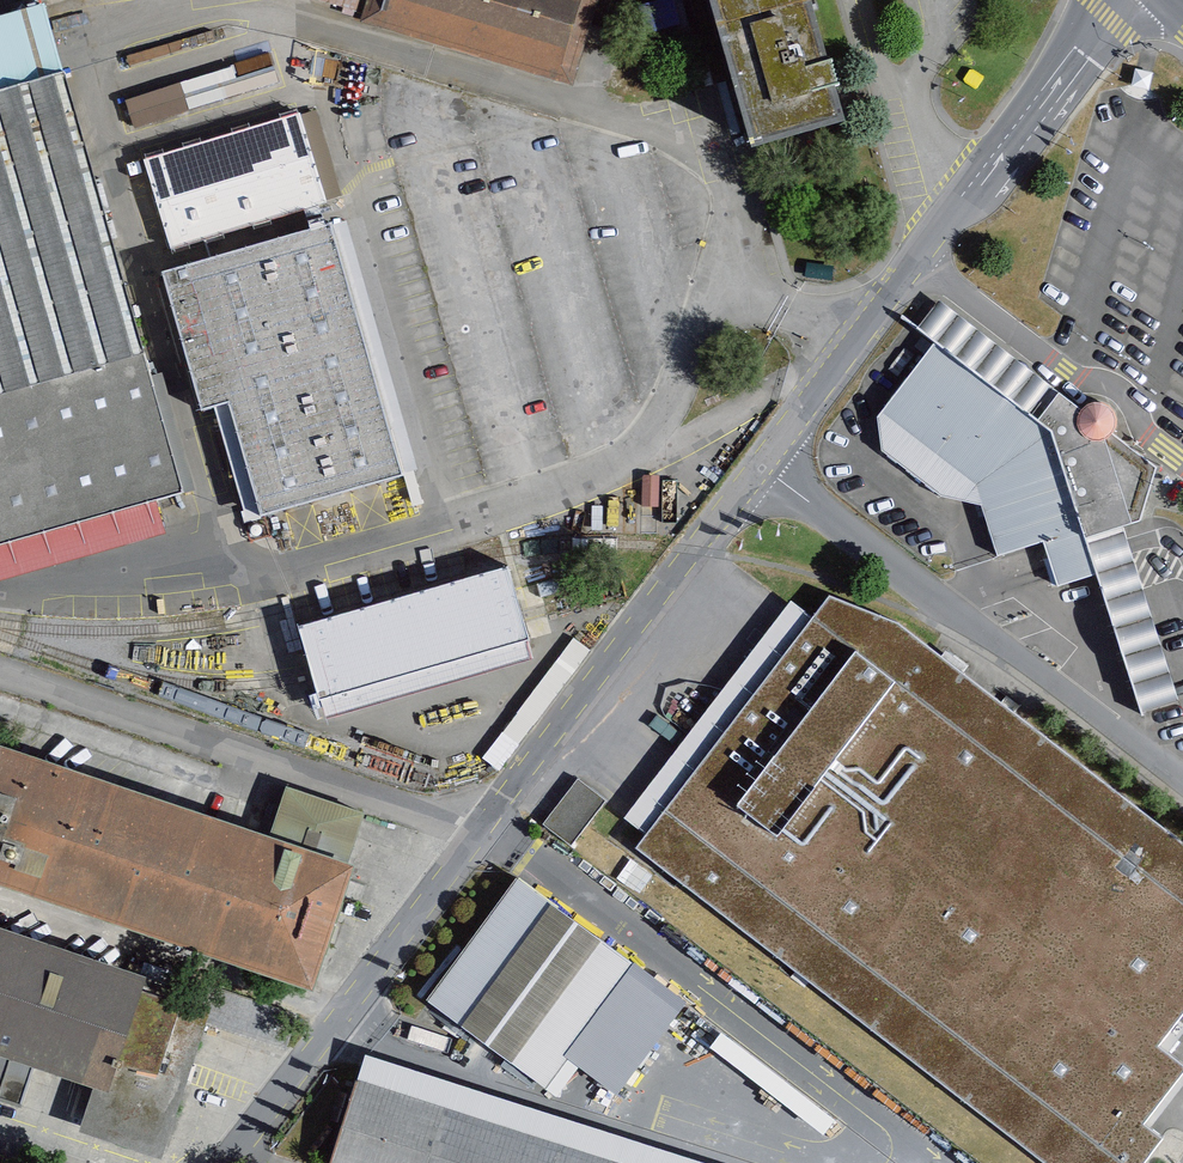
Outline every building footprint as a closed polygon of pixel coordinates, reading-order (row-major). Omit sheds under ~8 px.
[(576,81),(598,0),(313,0),(311,9),(576,81)] [(750,140),(828,119),(795,0),(712,0),(750,140)] [(0,20),(0,547),(192,493),(55,5),(0,20)] [(275,59),(236,59),(236,88),(275,87),(275,59)] [(181,81),(123,100),(133,129),(190,110),(181,81)] [(319,110),(144,154),(167,246),(342,202),(319,110)] [(215,405),(242,516),(396,479),(357,320),(370,317),(347,222),(160,267),(195,410),(215,405)] [(967,321),(884,420),(888,458),(1109,591),(1149,721),(1182,710),(1182,696),(1094,411),(967,321)] [(507,566),(299,626),(313,677),(319,697),(528,637),(507,566)] [(645,851),(1047,1162),(1156,1162),(1171,1144),(1152,1129),(1182,1091),(1182,1064),(1167,1051),(1182,1030),(1182,843),(902,625),(838,600),(645,851)] [(0,746),(0,886),(314,991),(357,866),(0,746)] [(578,777),(543,823),(572,844),(606,798),(578,777)] [(524,877),(432,1001),(554,1090),(576,1060),(625,1096),(694,1003),(524,877)] [(0,934),(0,1093),(28,1103),(41,1063),(103,1083),(138,980),(0,934)] [(364,1080),(338,1162),(634,1162),(364,1080)]
